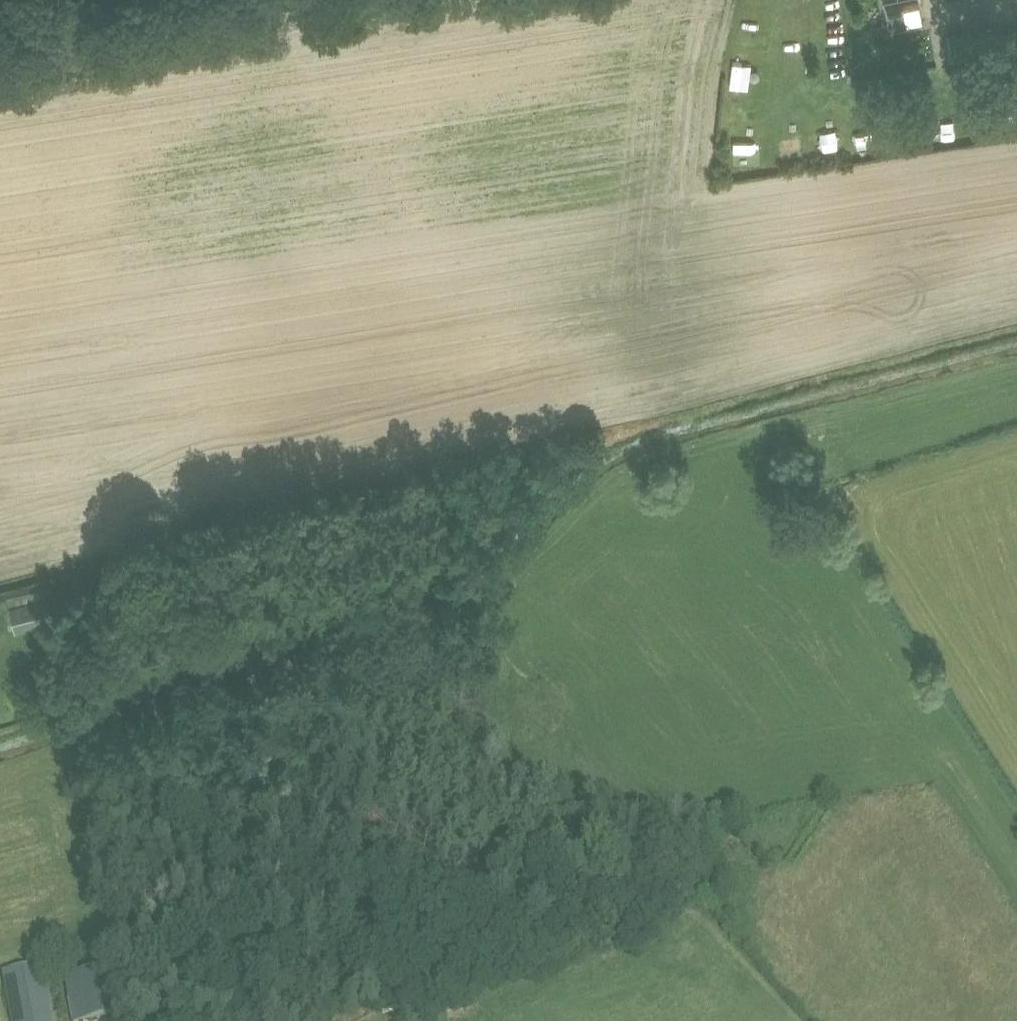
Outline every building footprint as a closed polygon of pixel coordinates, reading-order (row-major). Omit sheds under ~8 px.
[(921,0),(885,0),(891,31),(908,28),(904,9),(922,5),(921,0)] [(1000,53),(996,29),(948,37),(952,61),(1000,53)] [(760,101),(757,81),(736,84),(739,104),(760,101)] [(940,128),(944,145),(964,140),(959,123),(940,128)] [(905,142),(925,141),(925,128),(905,129),(905,142)] [(746,144),(746,168),(766,168),(765,143),(746,144)] [(39,601),(11,608),(15,628),(44,621),(39,601)] [(108,969),(106,969),(104,960),(107,959),(104,946),(79,951),(83,973),(68,976),(76,1020),(89,1020),(116,1016),(108,969)] [(4,972),(13,1020),(54,1020),(44,965),(4,972)]
